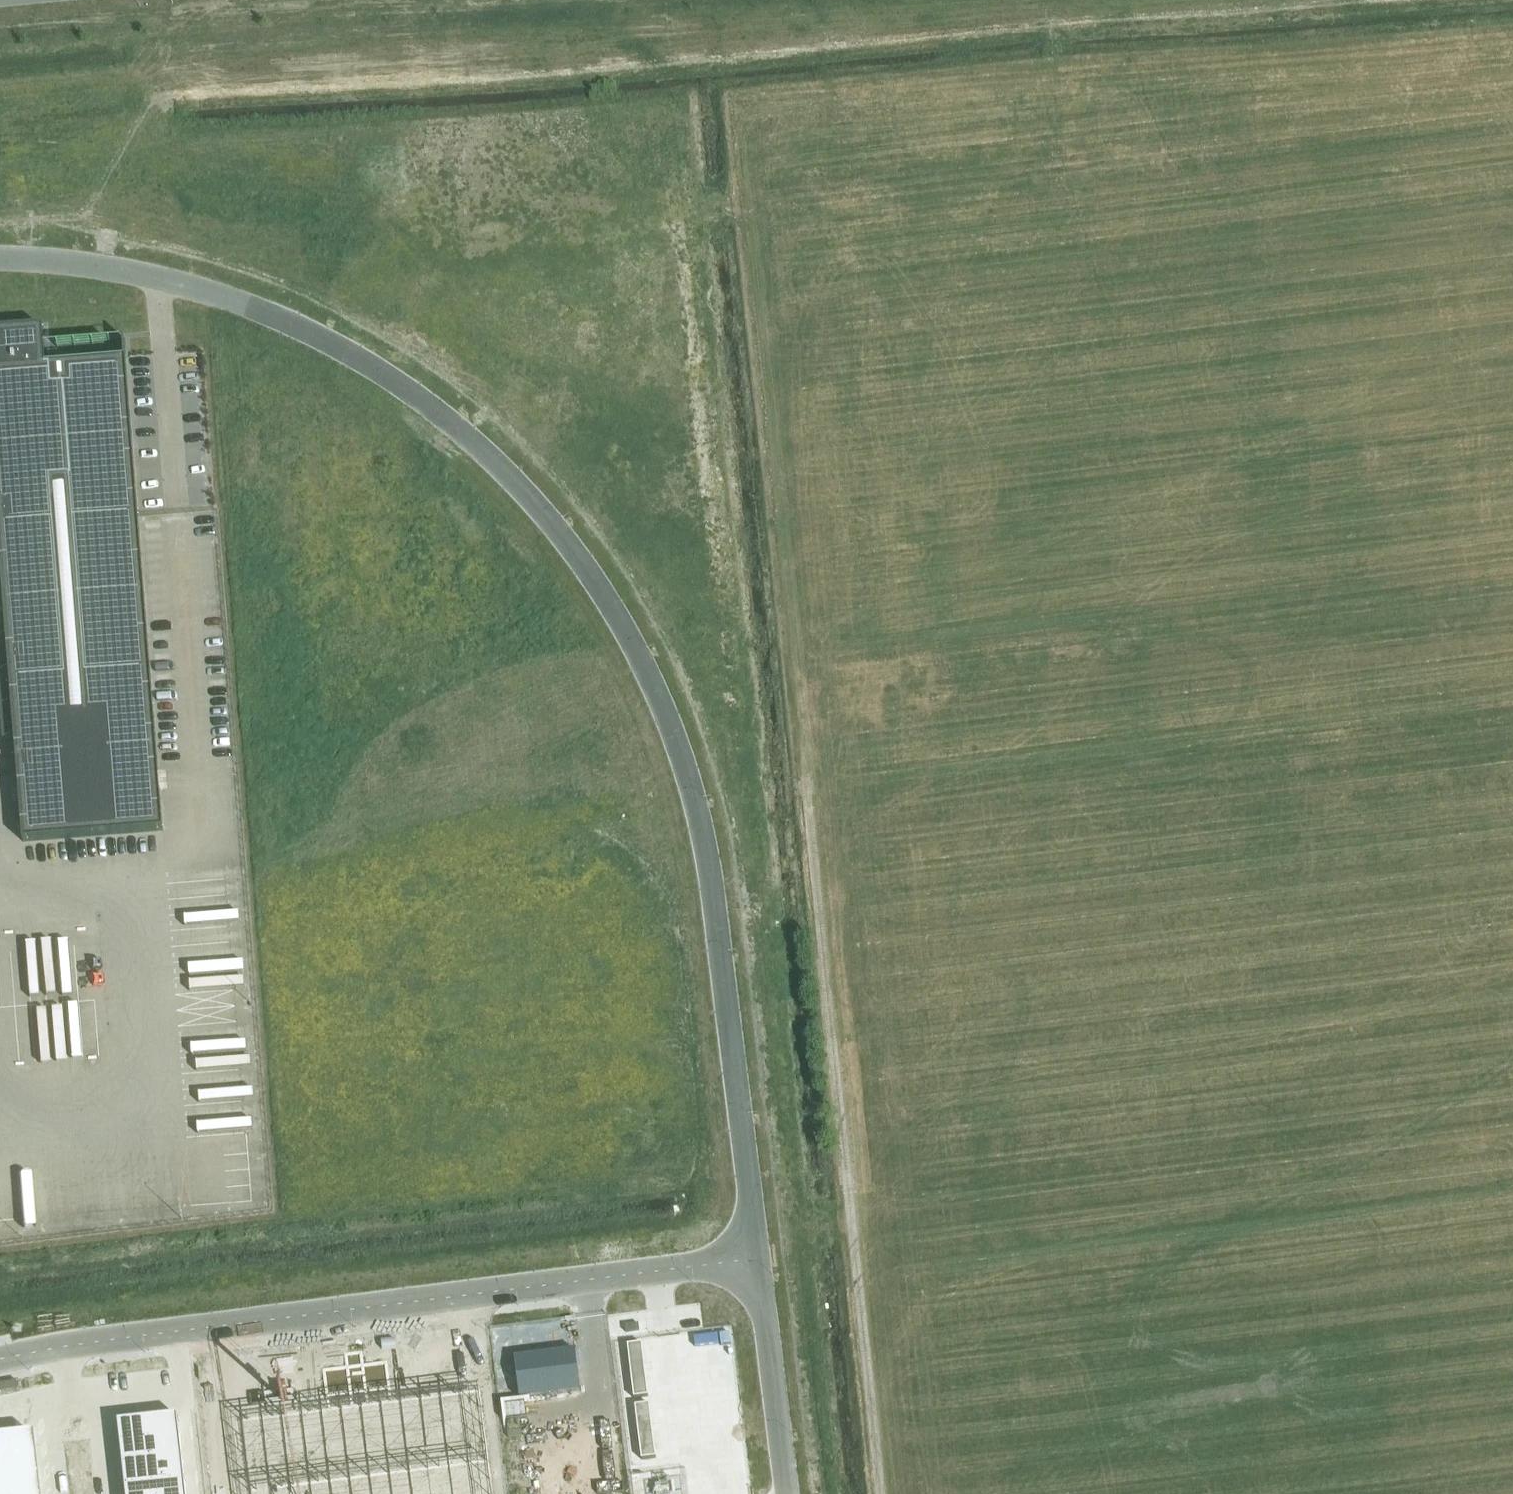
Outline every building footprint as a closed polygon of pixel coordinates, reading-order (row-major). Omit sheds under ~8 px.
[(0,331),(0,539),(23,842),(163,831),(124,338),(122,338),(124,361),(46,367),(43,328),(0,331)] [(642,1344),(628,1346),(635,1399),(649,1398),(642,1344)] [(567,1348),(507,1355),(512,1395),(572,1388),(567,1348)] [(240,1421),(249,1493),(493,1493),(480,1391),(392,1402),(387,1362),(363,1365),(361,1352),(345,1354),(347,1367),(323,1370),(328,1410),(240,1421)] [(650,1406),(636,1408),(642,1461),(657,1459),(650,1406)] [(119,1423),(126,1493),(187,1493),(178,1417),(119,1423)] [(0,1439),(0,1493),(40,1493),(32,1435),(0,1439)]
